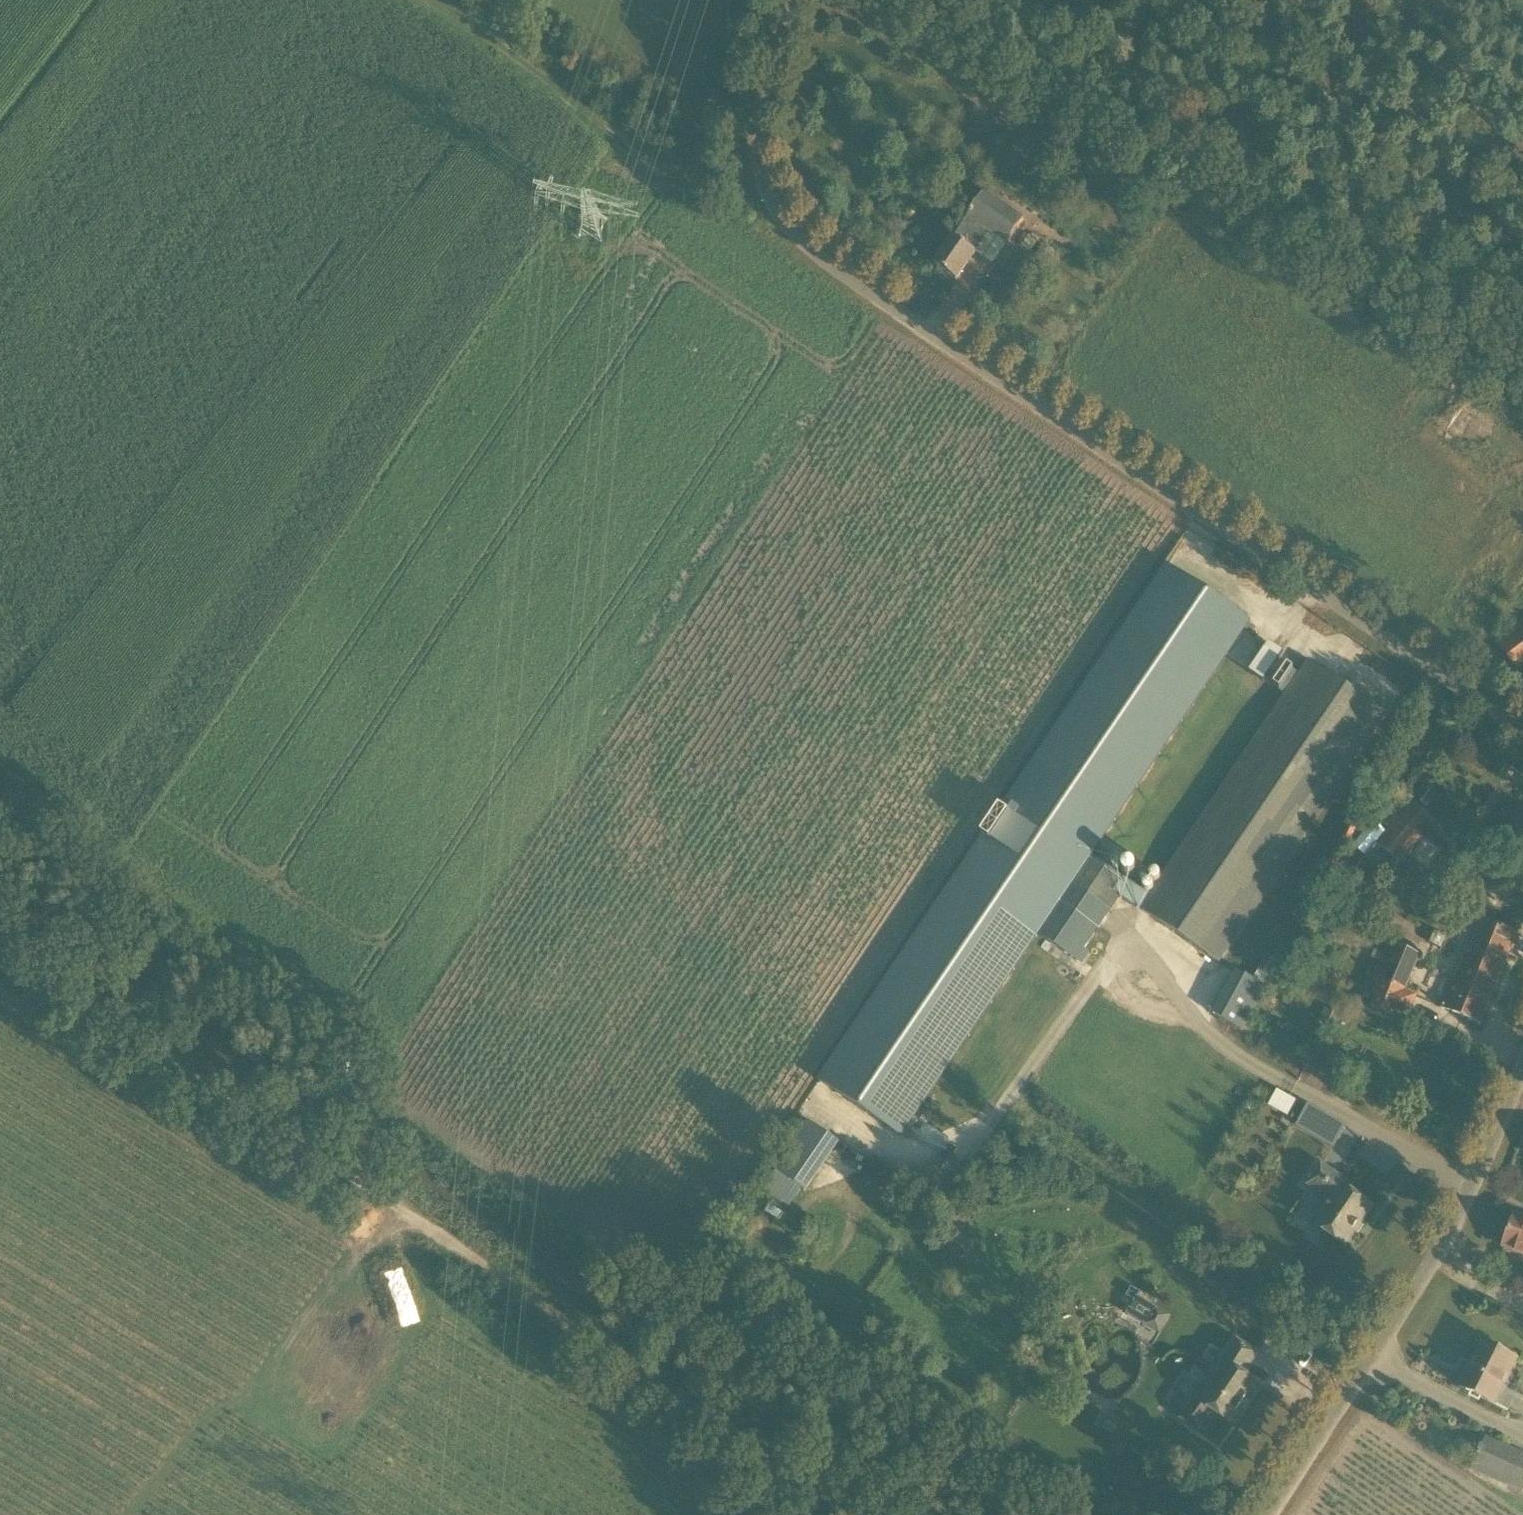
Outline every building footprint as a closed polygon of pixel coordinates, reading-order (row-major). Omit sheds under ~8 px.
[(934,266),(957,282),(975,253),(990,232),(1008,244),(1024,221),(984,194),(934,266)] [(1168,566),(1003,810),(999,808),(981,835),(985,837),(820,1081),(900,1136),(1071,884),(1073,886),(1040,936),(1077,961),(1110,911),(1120,896),(1130,883),(1093,858),(1090,856),(1249,621),(1168,566)] [(1522,663),(1522,623),(1496,643),(1515,669),(1522,663)] [(1247,626),(1228,656),(1262,679),(1281,649),(1247,626)] [(1309,663),(1151,897),(1142,911),(1218,962),(1385,715),(1387,715),(1309,663)] [(1425,831),(1434,819),(1413,801),(1403,814),(1389,830),(1377,844),(1399,862),(1425,831)] [(1440,1008),(1480,1025),(1517,934),(1482,920),(1468,955),(1465,954),(1455,978),(1453,977),(1440,1008)] [(1373,979),(1380,982),(1374,995),(1377,996),(1372,1007),(1406,1023),(1412,1010),(1399,1004),(1419,956),(1389,943),(1373,979)] [(1242,1031),(1266,988),(1237,972),(1214,1015),(1242,1031)] [(1339,1027),(1343,1016),(1324,1009),(1319,1020),(1339,1027)] [(1298,1102),(1291,1098),(1276,1091),(1268,1105),(1290,1117),(1298,1102)] [(1333,1121),(1321,1140),(1335,1148),(1346,1128),(1333,1121)] [(805,1192),(839,1143),(808,1122),(774,1170),(805,1192)] [(1347,1183),(1324,1167),(1322,1165),(1308,1185),(1333,1202),(1316,1227),(1345,1247),(1372,1207),(1344,1188),(1347,1183)] [(1515,1217),(1503,1249),(1522,1256),(1522,1220),(1515,1217)] [(1221,1290),(1233,1278),(1216,1261),(1204,1273),(1221,1290)] [(1140,1293),(1130,1287),(1126,1296),(1136,1301),(1140,1293)] [(1244,1375),(1250,1366),(1258,1354),(1238,1341),(1214,1376),(1216,1378),(1200,1401),(1196,1398),(1181,1419),(1199,1431),(1212,1411),(1230,1423),(1257,1384),(1244,1375)] [(1496,1406),(1518,1361),(1484,1344),(1472,1369),(1469,1367),(1459,1387),(1496,1406)] [(1094,1422),(1101,1410),(1088,1402),(1081,1414),(1094,1422)] [(1102,1428),(1112,1435),(1118,1428),(1108,1421),(1102,1428)] [(1486,1437),(1471,1469),(1522,1492),(1522,1454),(1486,1437)]
